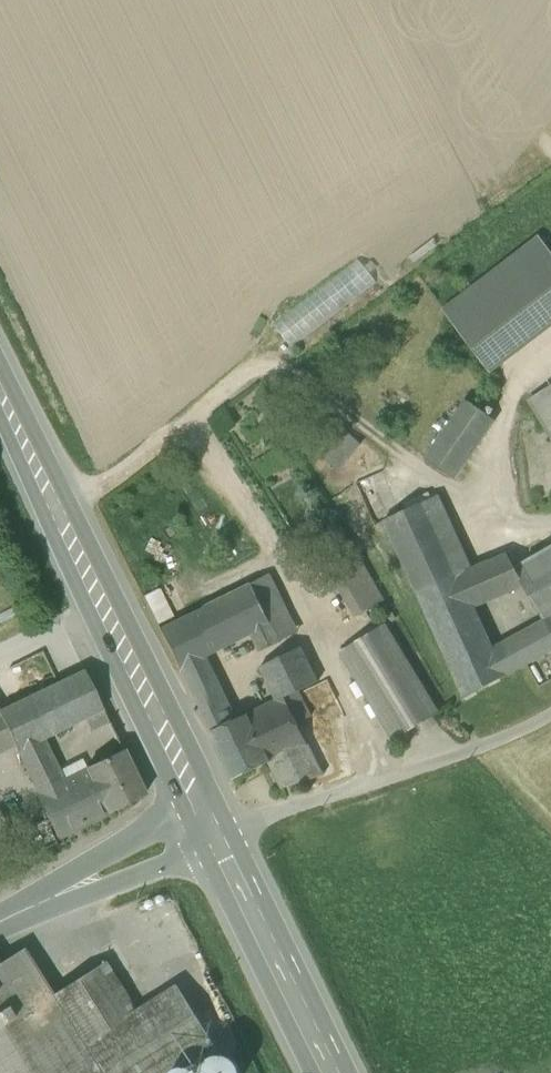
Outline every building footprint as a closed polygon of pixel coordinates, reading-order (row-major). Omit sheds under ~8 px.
[(541,242),(447,313),(492,372),(550,327),(550,255),(541,242)] [(370,282),(354,261),(276,320),(293,341),(370,282)] [(530,401),(550,436),(550,388),(530,401)] [(467,402),(427,460),(453,478),(493,419),(467,402)] [(338,421),(315,451),(334,466),(357,436),(338,421)] [(433,627),(475,610),(474,606),(489,599),(475,568),(472,569),(439,495),(385,520),(433,627)] [(524,587),(550,572),(550,549),(515,569),(524,585),(523,586),(524,587)] [(506,593),(523,586),(524,585),(515,569),(508,554),(490,562),(506,593)] [(354,616),(386,603),(369,565),(338,578),(354,616)] [(506,675),(550,651),(550,572),(524,587),(544,621),(493,650),(506,675)] [(159,629),(190,693),(213,682),(201,659),(252,634),(261,652),(298,634),(270,575),(159,629)] [(433,627),(465,699),(506,675),(493,650),(475,610),(433,627)] [(386,625),(345,652),(393,738),(436,714),(386,625)] [(277,700),(246,715),(269,763),(282,788),(323,776),(295,717),(309,710),(299,690),(318,682),(301,647),(260,667),(277,700)] [(85,718),(102,710),(83,671),(52,686),(71,725),(85,718)] [(52,686),(0,711),(0,716),(13,743),(38,794),(64,781),(43,739),(71,725),(52,686)] [(234,780),(269,763),(246,715),(232,722),(220,696),(198,708),(234,780)] [(102,710),(85,718),(91,731),(109,723),(102,710)] [(13,743),(0,716),(0,750),(13,743)] [(87,770),(108,813),(109,814),(144,796),(122,750),(86,768),(87,770)] [(108,813),(87,770),(64,781),(38,794),(59,837),(108,813)] [(57,847),(44,821),(15,835),(28,862),(57,847)] [(84,1044),(53,995),(24,948),(0,963),(0,1072),(102,1072),(84,1044)] [(53,995),(84,1044),(132,1014),(100,966),(53,995)] [(132,1014),(84,1044),(102,1072),(167,1072),(214,1044),(180,987),(133,1016),(132,1014)]
